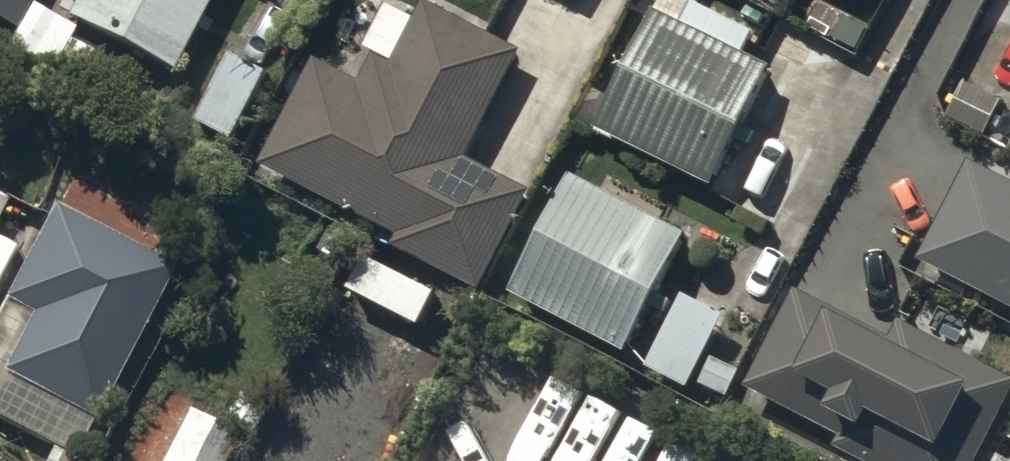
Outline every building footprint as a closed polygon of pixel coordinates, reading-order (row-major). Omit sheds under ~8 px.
[(14,26),(27,0),(0,0),(0,19),(14,26)] [(31,0),(30,0),(9,39),(52,62),(74,24),(31,0)] [(63,8),(168,62),(201,0),(68,0),(63,8)] [(433,0),(421,0),(393,53),(372,42),(357,71),(317,50),(262,154),(477,267),(520,187),(457,154),(516,43),(433,0)] [(772,59),(654,2),(597,120),(714,177),(772,59)] [(867,24),(846,12),(835,32),(856,44),(867,24)] [(230,47),(198,113),(236,131),(268,65),(230,47)] [(969,153),(920,250),(1009,296),(1009,174),(969,153)] [(687,224),(569,167),(512,284),(629,341),(687,224)] [(170,258),(50,196),(1,292),(30,307),(0,365),(91,412),(170,258)] [(438,283),(366,246),(349,280),(421,316),(438,283)] [(794,284),(744,381),(839,429),(836,440),(878,460),(965,460),(1009,376),(901,321),(894,335),(794,284)] [(722,308),(682,288),(646,360),(686,380),(722,308)] [(738,367),(711,354),(700,378),(727,391),(738,367)] [(185,405),(156,460),(232,460),(245,435),(185,405)]
